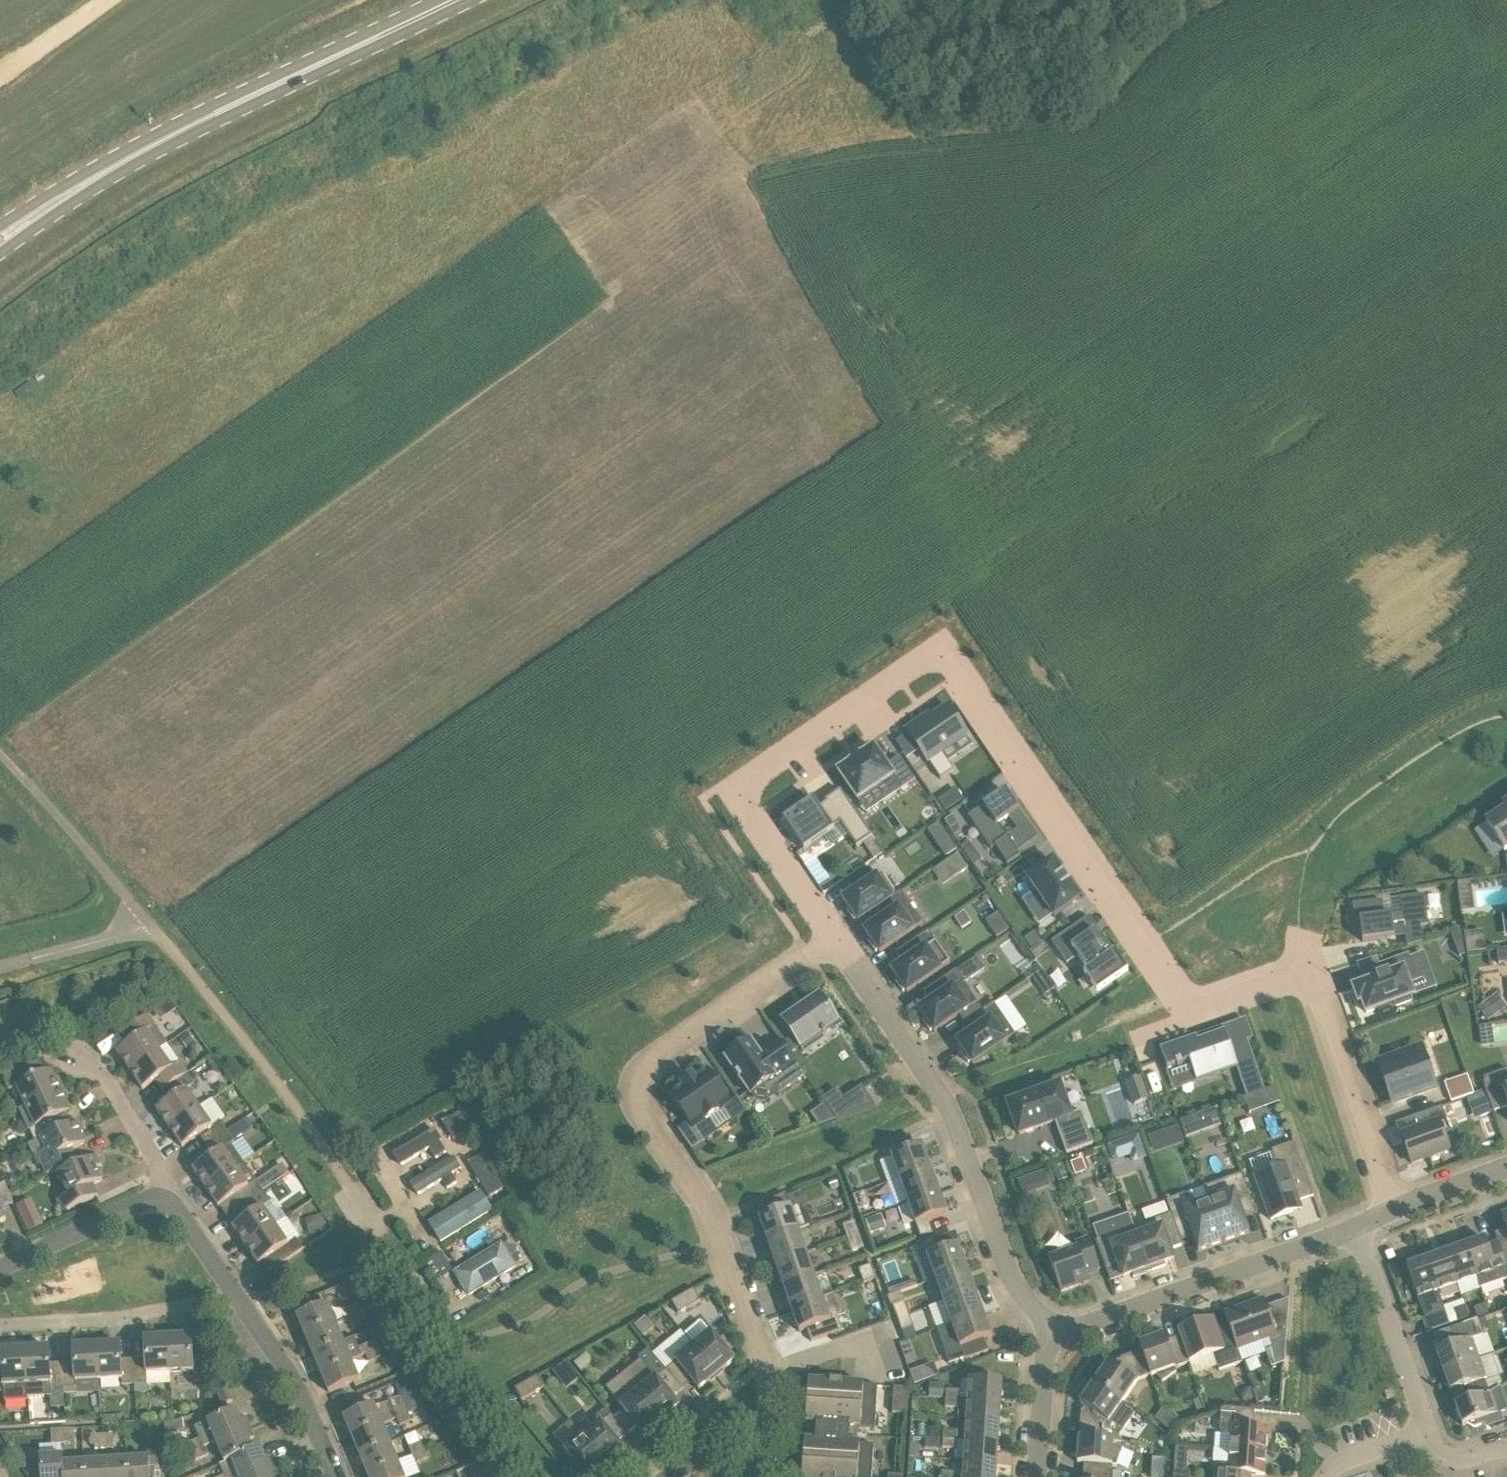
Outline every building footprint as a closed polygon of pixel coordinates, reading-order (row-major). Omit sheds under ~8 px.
[(923,718),(905,730),(928,763),(939,779),(952,770),(941,754),(968,736),(948,707),(926,723),(923,718)] [(838,773),(858,801),(890,780),(899,793),(915,781),(899,758),(886,767),(874,748),(860,758),(859,757),(851,762),(852,764),(838,773)] [(784,820),(805,851),(835,830),(833,828),(841,823),(857,847),(873,836),(841,790),(825,801),(826,803),(819,808),(814,800),(784,820)] [(1018,852),(1038,838),(1017,808),(1006,791),(1002,794),(969,817),(991,850),(996,847),(1008,865),(1021,856),(1018,852)] [(1503,805),(1506,810),(1486,823),(1505,851),(1506,849),(1506,803),(1503,805)] [(959,824),(954,815),(945,821),(951,830),(959,824)] [(946,863),(956,878),(968,869),(958,854),(946,863)] [(1070,885),(1064,876),(1054,861),(1028,879),(1055,917),(1080,900),(1070,885)] [(870,914),(897,895),(882,874),(877,877),(870,868),(848,883),(855,893),(844,900),(849,908),(847,909),(855,921),(857,919),(859,922),(870,914)] [(880,953),(923,923),(902,892),(897,895),(870,914),(876,924),(866,931),(871,939),(868,941),(876,952),(879,950),(880,953)] [(1382,899),(1352,903),(1354,920),(1360,920),(1363,940),(1387,937),(1404,932),(1406,946),(1430,939),(1427,916),(1431,915),(1428,892),(1406,895),(1408,911),(1384,915),(1382,899)] [(955,918),(963,930),(972,923),(965,911),(955,918)] [(998,934),(1009,926),(998,912),(987,920),(998,934)] [(1077,926),(1053,942),(1068,964),(1078,957),(1088,971),(1093,967),(1106,985),(1122,974),(1121,973),(1125,970),(1120,963),(1122,963),(1110,946),(1107,949),(1095,932),(1086,938),(1077,926)] [(1487,947),(1484,929),(1466,932),(1469,950),(1487,947)] [(907,992),(950,963),(929,931),(897,954),(904,963),(893,971),(898,979),(896,980),(903,992),(906,990),(907,992)] [(1462,931),(1451,934),(1460,957),(1465,956),(1462,931)] [(1032,948),(1041,942),(1035,932),(1025,939),(1032,948)] [(1047,954),(1040,944),(1030,951),(1036,961),(1047,954)] [(1497,950),(1497,952),(1499,964),(1506,963),(1506,949),(1497,950)] [(1378,980),(1354,988),(1359,1003),(1362,1002),(1366,1013),(1396,1003),(1397,1006),(1411,1001),(1410,997),(1413,996),(1407,979),(1417,976),(1409,954),(1380,965),(1384,976),(1377,979),(1378,980)] [(1047,976),(1043,970),(1033,977),(1036,983),(1047,976)] [(978,1003),(965,984),(956,971),(924,993),(931,1003),(920,1011),(925,1018),(923,1020),(931,1031),(933,1030),(935,1032),(978,1003)] [(1499,992),(1478,1007),(1488,1021),(1506,1007),(1506,1004),(1499,992)] [(841,1023),(820,993),(781,1020),(801,1050),(823,1035),(824,1036),(827,1033),(826,1032),(841,1023)] [(1009,996),(999,1002),(1016,1031),(1026,1026),(1009,996)] [(973,1064),(1016,1035),(994,1003),(962,1025),(969,1035),(958,1043),(963,1050),(961,1052),(969,1064),(971,1062),(973,1064)] [(160,1051),(168,1045),(148,1016),(127,1030),(134,1041),(118,1052),(130,1071),(160,1051)] [(1246,1072),(1265,1066),(1255,1037),(1236,1044),(1231,1030),(1212,1037),(1210,1029),(1168,1044),(1176,1065),(1198,1057),(1205,1076),(1243,1063),(1246,1072)] [(187,1048),(196,1042),(189,1033),(180,1039),(187,1048)] [(783,1041),(782,1042),(784,1046),(764,1060),(761,1056),(751,1041),(745,1045),(743,1042),(730,1051),(732,1054),(726,1058),(751,1095),(763,1086),(766,1091),(771,1091),(776,1088),(780,1094),(806,1075),(783,1041)] [(168,1045),(160,1051),(130,1071),(143,1090),(160,1078),(167,1088),(188,1074),(168,1045)] [(1384,1065),(1396,1100),(1432,1088),(1419,1052),(1384,1065)] [(27,1107),(64,1089),(59,1078),(56,1079),(51,1070),(34,1078),(29,1068),(33,1066),(33,1065),(6,1078),(11,1089),(17,1086),(27,1107)] [(1484,1078),(1486,1090),(1494,1112),(1506,1107),(1506,1070),(1484,1078)] [(731,1104),(708,1071),(696,1080),(693,1076),(681,1084),(684,1088),(671,1097),(690,1123),(679,1130),(692,1150),(704,1142),(695,1129),(731,1104)] [(170,1129),(199,1108),(187,1090),(195,1084),(188,1074),(167,1088),(174,1098),(157,1110),(170,1129)] [(1467,1074),(1445,1083),(1452,1102),(1474,1094),(1467,1074)] [(1009,1105),(1020,1135),(1056,1122),(1060,1135),(1087,1126),(1082,1111),(1074,1114),(1062,1082),(1024,1096),(1023,1094),(1012,1099),(1013,1103),(1009,1105)] [(838,1089),(823,1099),(837,1120),(876,1106),(862,1086),(844,1098),(838,1089)] [(1265,1091),(1260,1093),(1263,1103),(1279,1098),(1275,1088),(1265,1091)] [(66,1102),(69,1101),(64,1089),(27,1107),(36,1127),(30,1130),(36,1141),(42,1138),(58,1131),(58,1130),(53,1119),(71,1111),(66,1102)] [(1148,1099),(1145,1092),(1132,1097),(1135,1104),(1148,1099)] [(1485,1093),(1473,1098),(1478,1113),(1490,1108),(1485,1093)] [(207,1146),(228,1131),(220,1121),(226,1117),(213,1099),(199,1108),(170,1129),(183,1147),(200,1136),(207,1146)] [(1450,1132),(1441,1108),(1398,1123),(1413,1163),(1448,1150),(1443,1135),(1450,1132)] [(1221,1122),(1216,1109),(1198,1115),(1203,1129),(1221,1122)] [(464,1117),(456,1122),(452,1117),(443,1123),(454,1140),(471,1129),(464,1117)] [(245,1120),(232,1129),(239,1139),(252,1130),(245,1120)] [(86,1143),(81,1134),(84,1133),(79,1121),(58,1130),(58,1131),(42,1138),(36,1141),(41,1153),(39,1154),(48,1174),(77,1161),(77,1160),(73,1162),(68,1151),(86,1143)] [(1178,1126),(1165,1130),(1169,1141),(1172,1142),(1183,1138),(1178,1126)] [(383,1161),(397,1183),(446,1152),(432,1130),(383,1161)] [(223,1150),(235,1142),(228,1131),(207,1146),(214,1156),(194,1170),(207,1188),(236,1168),(223,1150)] [(931,1168),(923,1145),(915,1148),(910,1134),(881,1150),(885,1159),(892,1156),(900,1179),(931,1168)] [(1139,1135),(1109,1146),(1114,1160),(1131,1154),(1134,1163),(1147,1158),(1139,1135)] [(1250,1161),(1255,1176),(1265,1202),(1271,1220),(1294,1212),(1292,1207),(1300,1205),(1299,1202),(1314,1197),(1297,1150),(1295,1143),(1276,1149),(1273,1151),(1273,1153),(1250,1161)] [(479,1181),(497,1169),(487,1152),(468,1163),(479,1181)] [(96,1168),(102,1166),(97,1156),(59,1174),(69,1196),(63,1199),(68,1210),(98,1196),(93,1185),(102,1181),(96,1168)] [(1082,1160),(1072,1164),(1076,1175),(1087,1171),(1082,1160)] [(244,1162),(236,1168),(207,1188),(219,1207),(221,1206),(228,1216),(264,1191),(244,1162)] [(900,1179),(908,1202),(939,1191),(931,1168),(900,1179)] [(408,1201),(417,1215),(468,1184),(459,1169),(408,1201)] [(497,1169),(479,1181),(490,1198),(508,1187),(497,1169)] [(259,1180),(265,1189),(274,1183),(268,1173),(259,1180)] [(0,1174),(0,1222),(7,1219),(2,1209),(14,1204),(0,1174)] [(1223,1180),(1204,1187),(1209,1200),(1224,1242),(1249,1233),(1244,1219),(1242,1211),(1254,1207),(1247,1188),(1242,1174),(1224,1181),(1223,1180)] [(1018,1181),(1022,1192),(1036,1187),(1032,1176),(1018,1181)] [(836,1179),(828,1181),(831,1190),(839,1187),(836,1179)] [(1167,1201),(1171,1213),(1179,1234),(1189,1230),(1191,1229),(1194,1237),(1199,1251),(1224,1242),(1209,1200),(1204,1187),(1186,1194),(1167,1201)] [(235,1226),(233,1227),(246,1246),(275,1226),(262,1208),(271,1202),(264,1191),(228,1216),(235,1226)] [(929,1221),(947,1214),(939,1191),(908,1202),(917,1225),(921,1237),(933,1233),(929,1221)] [(865,1192),(854,1196),(858,1210),(870,1206),(865,1192)] [(768,1240),(799,1230),(787,1197),(786,1194),(774,1200),(779,1211),(760,1218),(768,1240)] [(430,1228),(442,1248),(492,1216),(479,1197),(430,1228)] [(17,1206),(24,1221),(40,1214),(33,1199),(17,1206)] [(1171,1250),(1183,1245),(1179,1234),(1171,1213),(1147,1222),(1150,1232),(1137,1237),(1150,1273),(1167,1267),(1165,1263),(1175,1260),(1171,1250)] [(45,1225),(40,1214),(24,1221),(29,1232),(45,1225)] [(871,1233),(887,1228),(882,1214),(867,1220),(871,1233)] [(1123,1278),(1132,1275),(1134,1279),(1150,1273),(1137,1237),(1129,1214),(1094,1226),(1099,1239),(1096,1240),(1108,1273),(1120,1268),(1123,1278)] [(324,1215),(307,1220),(311,1236),(329,1231),(324,1215)] [(855,1222),(844,1226),(848,1238),(860,1234),(855,1222)] [(304,1249),(297,1239),(288,1245),(275,1226),(246,1246),(259,1265),(278,1252),(285,1262),(304,1249)] [(776,1264),(807,1253),(799,1230),(768,1240),(776,1264)] [(860,1234),(848,1238),(853,1252),(864,1247),(860,1234)] [(1100,1269),(1089,1238),(1075,1243),(1077,1248),(1049,1258),(1061,1292),(1080,1286),(1079,1283),(1090,1279),(1088,1274),(1100,1269)] [(1465,1246),(1477,1277),(1480,1288),(1506,1279),(1506,1266),(1506,1265),(1503,1255),(1499,1242),(1488,1246),(1485,1239),(1465,1246)] [(467,1298),(519,1264),(502,1240),(451,1271),(467,1298)] [(967,1268),(959,1245),(941,1252),(936,1240),(924,1244),(928,1256),(936,1279),(967,1268)] [(1465,1246),(1446,1252),(1457,1284),(1477,1277),(1465,1246)] [(1446,1252),(1427,1259),(1438,1291),(1457,1284),(1446,1252)] [(784,1287),(815,1276),(807,1253),(776,1264),(784,1287)] [(437,1258),(426,1265),(434,1278),(436,1277),(445,1271),(437,1258)] [(1427,1259),(1407,1266),(1426,1318),(1422,1320),(1427,1333),(1450,1324),(1446,1312),(1438,1291),(1427,1259)] [(871,1265),(860,1269),(865,1283),(876,1279),(871,1265)] [(975,1291),(967,1268),(936,1279),(944,1302),(975,1291)] [(888,1278),(892,1290),(908,1285),(904,1273),(888,1278)] [(792,1309),(823,1298),(815,1276),(784,1287),(792,1309)] [(694,1289),(672,1302),(679,1314),(701,1301),(694,1289)] [(975,1291),(944,1302),(952,1324),(983,1313),(975,1291)] [(838,1318),(830,1320),(823,1298),(792,1309),(800,1332),(807,1329),(812,1342),(843,1331),(838,1318)] [(1290,1299),(1267,1307),(1264,1300),(1225,1313),(1228,1321),(1239,1349),(1238,1349),(1242,1359),(1266,1351),(1272,1367),(1285,1363),(1290,1299)] [(905,1301),(893,1306),(898,1318),(910,1314),(905,1301)] [(328,1304),(297,1317),(305,1336),(336,1323),(328,1304)] [(359,1304),(347,1309),(354,1325),(366,1320),(359,1304)] [(1486,1304),(1475,1308),(1479,1320),(1491,1316),(1486,1304)] [(1465,1306),(1454,1310),(1459,1321),(1469,1317),(1465,1306)] [(377,1307),(368,1311),(375,1326),(384,1322),(377,1307)] [(910,1314),(898,1318),(903,1331),(915,1327),(910,1314)] [(992,1336),(983,1314),(953,1325),(961,1347),(965,1359),(977,1355),(973,1343),(992,1336)] [(654,1328),(646,1318),(636,1326),(644,1337),(654,1328)] [(1194,1325),(1193,1321),(1181,1325),(1182,1329),(1178,1330),(1181,1337),(1190,1363),(1214,1354),(1220,1371),(1242,1363),(1228,1321),(1216,1325),(1213,1318),(1194,1325)] [(1435,1335),(1440,1350),(1436,1351),(1438,1356),(1436,1361),(1440,1373),(1479,1359),(1472,1340),(1483,1336),(1477,1320),(1435,1335)] [(305,1336),(313,1355),(344,1342),(336,1323),(305,1336)] [(719,1342),(711,1333),(694,1347),(717,1375),(735,1361),(734,1360),(728,1354),(734,1349),(724,1337),(719,1342)] [(169,1338),(171,1372),(194,1371),(194,1381),(207,1381),(206,1355),(193,1356),(192,1336),(169,1338)] [(1166,1342),(1164,1336),(1140,1344),(1142,1351),(1151,1376),(1157,1375),(1162,1382),(1177,1372),(1175,1368),(1190,1363),(1181,1337),(1166,1342)] [(321,1374),(352,1361),(367,1355),(378,1349),(375,1342),(359,1348),(355,1337),(344,1342),(313,1355),(321,1374)] [(134,1359),(135,1385),(148,1384),(147,1374),(171,1372),(169,1338),(145,1339),(146,1359),(134,1359)] [(666,1370),(683,1390),(693,1381),(699,1389),(698,1389),(699,1390),(717,1375),(694,1347),(691,1343),(674,1357),(677,1361),(666,1370)] [(97,1345),(99,1380),(122,1379),(123,1385),(135,1385),(134,1359),(122,1360),(121,1344),(97,1345)] [(391,1344),(378,1349),(382,1358),(387,1370),(400,1365),(391,1344)] [(63,1363),(64,1389),(77,1388),(76,1382),(99,1380),(97,1345),(74,1347),(75,1363),(63,1363)] [(63,1363),(50,1364),(50,1348),(26,1349),(28,1384),(51,1383),(52,1389),(64,1389),(63,1363)] [(3,1351),(3,1367),(0,1367),(0,1392),(5,1392),(5,1386),(28,1384),(26,1349),(3,1351)] [(370,1362),(382,1358),(378,1349),(367,1355),(370,1362)] [(1151,1376),(1142,1351),(1122,1358),(1115,1367),(1109,1363),(1095,1383),(1123,1403),(1139,1380),(1151,1376)] [(607,1388),(625,1410),(614,1418),(628,1434),(638,1426),(644,1434),(643,1434),(644,1435),(680,1406),(679,1405),(673,1398),(683,1390),(666,1370),(656,1378),(641,1359),(607,1388)] [(1440,1373),(1444,1385),(1449,1387),(1451,1392),(1469,1386),(1474,1388),(1477,1398),(1490,1393),(1485,1379),(1487,1379),(1479,1359),(1440,1373)] [(352,1361),(321,1374),(329,1393),(360,1380),(352,1361)] [(537,1377),(515,1389),(522,1401),(544,1388),(537,1377)] [(395,1386),(400,1397),(402,1396),(405,1404),(417,1399),(415,1395),(418,1394),(411,1379),(397,1385),(395,1386)] [(969,1400),(1002,1402),(1003,1382),(970,1379),(969,1400)] [(861,1427),(864,1385),(809,1381),(806,1423),(816,1424),(815,1441),(805,1441),(803,1476),(858,1476),(860,1444),(859,1444),(860,1427),(861,1427)] [(930,1397),(943,1398),(944,1390),(944,1384),(931,1383),(930,1397)] [(1095,1383),(1081,1403),(1087,1408),(1081,1416),(1081,1425),(1085,1426),(1084,1438),(1114,1440),(1115,1431),(1107,1426),(1123,1403),(1095,1383)] [(909,1389),(895,1387),(893,1413),(907,1414),(909,1389)] [(1254,1398),(1251,1387),(1245,1389),(1241,1394),(1243,1401),(1254,1398)] [(1253,1391),(1256,1398),(1262,1396),(1259,1389),(1259,1387),(1253,1389),(1253,1391)] [(228,1388),(218,1392),(224,1405),(233,1402),(228,1388)] [(960,1392),(948,1390),(947,1399),(959,1400),(960,1392)] [(1492,1422),(1490,1417),(1499,1413),(1491,1393),(1490,1393),(1477,1398),(1455,1405),(1463,1426),(1467,1425),(1475,1428),(1492,1422)] [(406,1405),(409,1413),(425,1406),(421,1398),(405,1404),(406,1405)] [(959,1400),(947,1399),(946,1407),(958,1408),(959,1400)] [(1193,1401),(1197,1411),(1203,1409),(1199,1399),(1193,1401)] [(967,1420),(1000,1423),(1002,1402),(969,1400),(967,1420)] [(352,1437),(382,1424),(374,1405),(344,1417),(352,1437)] [(406,1405),(394,1410),(397,1418),(409,1413),(406,1405)] [(1268,1428),(1254,1427),(1255,1411),(1227,1409),(1222,1411),(1220,1431),(1224,1435),(1231,1435),(1230,1449),(1266,1452),(1268,1428)] [(237,1410),(208,1422),(216,1442),(250,1428),(247,1419),(241,1421),(237,1410)] [(409,1413),(397,1418),(401,1426),(412,1421),(409,1413)] [(1179,1421),(1169,1413),(1162,1424),(1172,1431),(1179,1421)] [(581,1433),(607,1465),(625,1451),(624,1450),(623,1450),(617,1443),(628,1434),(614,1418),(612,1415),(601,1423),(598,1419),(581,1433)] [(1000,1423),(967,1420),(966,1441),(999,1443),(1000,1423)] [(556,1434),(564,1445),(580,1433),(572,1422),(556,1434)] [(382,1424),(352,1437),(360,1456),(390,1443),(382,1424)] [(250,1428),(216,1442),(225,1462),(253,1450),(249,1440),(255,1438),(250,1428)] [(61,1430),(62,1444),(71,1444),(70,1429),(61,1430)] [(61,1430),(52,1431),(53,1445),(62,1444),(61,1430)] [(957,1432),(945,1431),(944,1439),(957,1440),(957,1432)] [(563,1448),(573,1460),(568,1464),(578,1476),(583,1472),(587,1476),(592,1476),(607,1465),(581,1433),(563,1448)] [(188,1434),(169,1435),(169,1454),(189,1454),(188,1434)] [(104,1435),(95,1436),(96,1450),(105,1449),(104,1435)] [(104,1435),(105,1449),(114,1449),(114,1435),(104,1435)] [(1084,1438),(1080,1438),(1078,1463),(1085,1463),(1084,1476),(1112,1476),(1112,1465),(1117,1466),(1123,1449),(1114,1446),(1114,1440),(1084,1438)] [(193,1452),(205,1447),(202,1439),(189,1444),(193,1452)] [(957,1440),(944,1439),(944,1447),(956,1448),(957,1440)] [(966,1441),(965,1462),(997,1464),(999,1443),(966,1441)] [(368,1475),(399,1462),(390,1443),(360,1456),(368,1475)] [(421,1443),(410,1448),(413,1456),(425,1451),(421,1443)] [(205,1447),(193,1452),(196,1461),(209,1456),(205,1447)] [(265,1458),(261,1447),(253,1450),(225,1462),(225,1463),(233,1460),(240,1476),(245,1476),(274,1465),(271,1456),(265,1458)] [(1230,1464),(1222,1463),(1218,1466),(1217,1476),(1251,1476),(1251,1475),(1265,1476),(1266,1452),(1230,1449),(1230,1464)] [(425,1451),(413,1456),(416,1464),(428,1459),(425,1451)] [(159,1466),(158,1452),(148,1452),(149,1459),(128,1460),(129,1476),(151,1476),(150,1466),(159,1466)] [(62,1456),(40,1458),(41,1476),(63,1476),(62,1456)] [(64,1464),(63,1456),(62,1456),(63,1476),(85,1476),(84,1463),(64,1464)] [(506,1466),(491,1456),(479,1462),(485,1475),(506,1466)] [(106,1461),(107,1476),(129,1476),(128,1460),(106,1461)] [(106,1461),(84,1463),(85,1476),(107,1476),(106,1461)] [(368,1475),(369,1476),(405,1476),(399,1462),(368,1475)] [(964,1476),(996,1476),(997,1464),(965,1462),(964,1476)] [(245,1476),(274,1476),(279,1475),(274,1465),(245,1476)] [(1190,1473),(1187,1469),(1175,1468),(1174,1476),(1190,1476),(1190,1473)]
